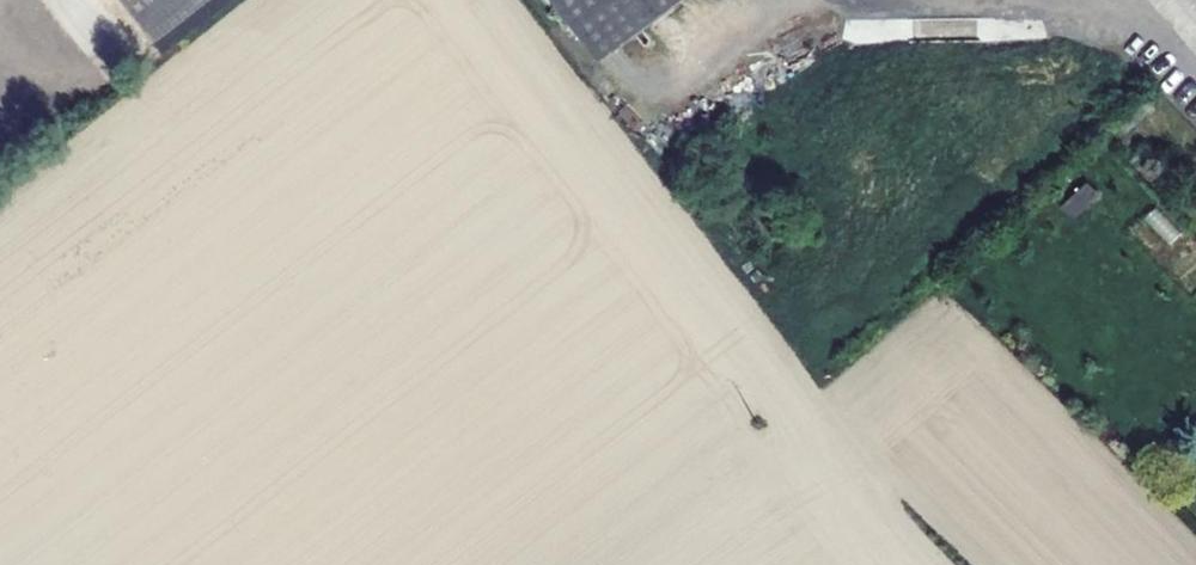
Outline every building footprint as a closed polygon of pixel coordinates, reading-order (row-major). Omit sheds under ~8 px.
[(183,41),(236,0),(151,0),(183,41)] [(616,59),(691,0),(570,0),(616,59)]
